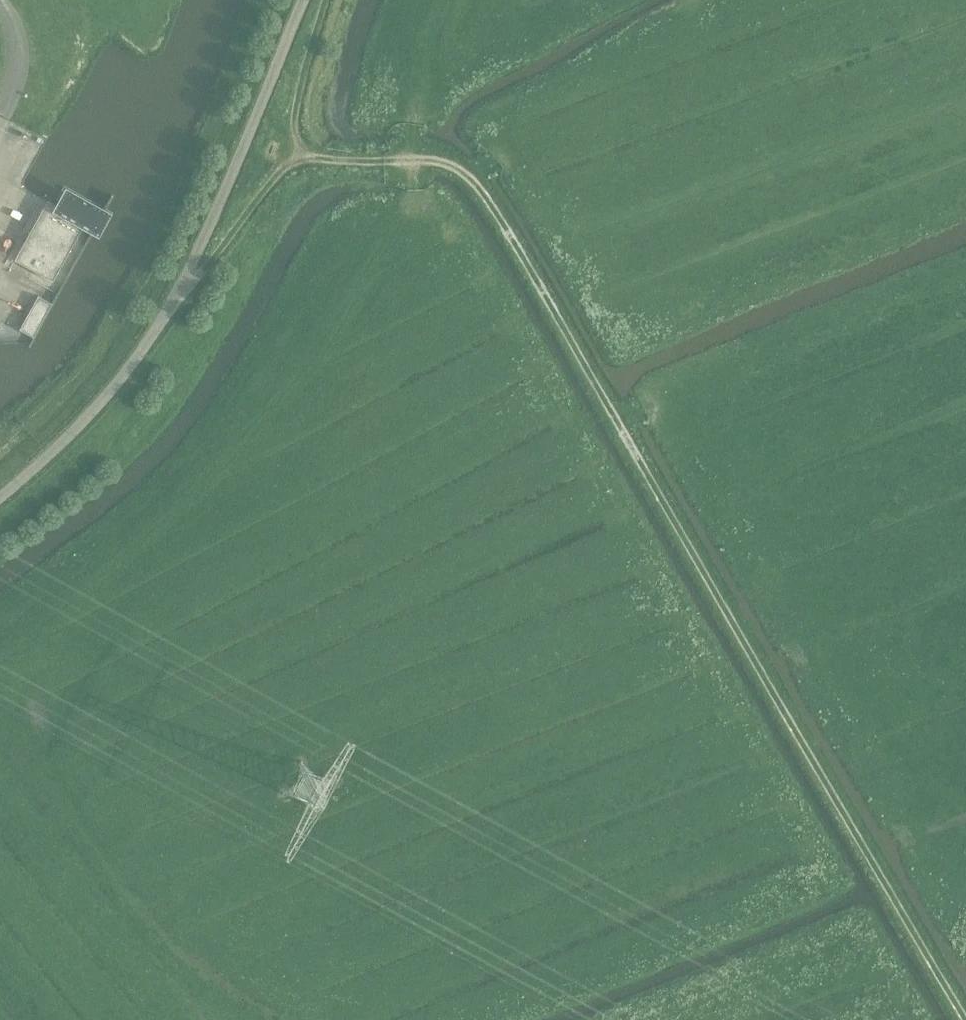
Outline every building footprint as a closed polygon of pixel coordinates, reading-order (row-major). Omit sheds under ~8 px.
[(47,201),(15,260),(53,281),(83,227),(84,226),(97,233),(107,215),(67,193),(59,207),(47,201)] [(39,295),(20,328),(34,336),(53,303),(39,295)]
